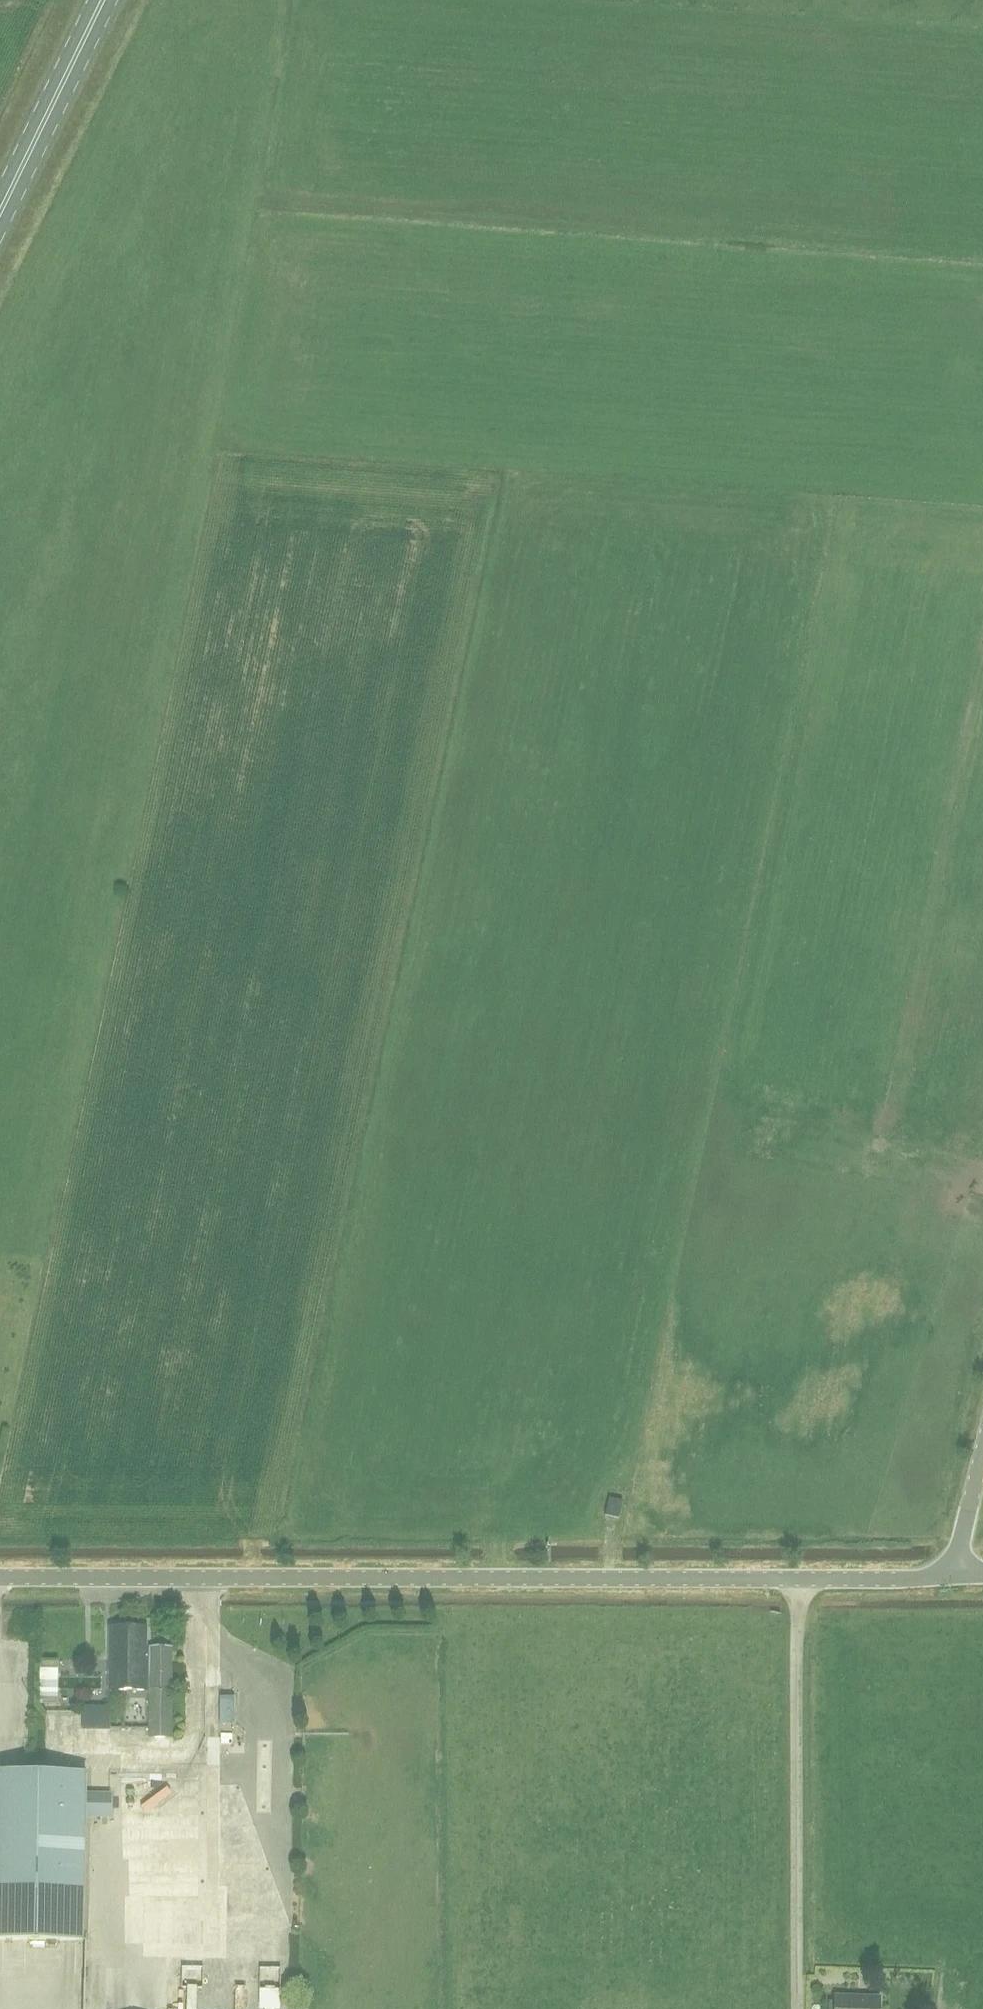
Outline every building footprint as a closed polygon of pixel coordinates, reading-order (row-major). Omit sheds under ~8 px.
[(606,1517),(619,1519),(622,1501),(609,1499),(606,1517)] [(148,1738),(172,1738),(172,1647),(147,1647),(147,1627),(111,1627),(112,1691),(148,1691),(148,1738)] [(61,1685),(60,1659),(41,1660),(42,1685),(61,1685)] [(220,1696),(220,1724),(235,1724),(235,1696),(220,1696)] [(58,1721),(83,1719),(82,1704),(57,1705),(58,1721)] [(229,1742),(248,1741),(248,1728),(229,1728),(229,1742)] [(85,1818),(111,1819),(112,1793),(86,1793),(86,1773),(0,1770),(0,1941),(81,1943),(85,1818)] [(149,1808),(176,1790),(163,1772),(136,1790),(149,1808)] [(282,1979),(282,1961),(261,1961),(261,1978),(282,1979)] [(281,1982),(261,1982),(261,2008),(280,2008),(281,1982)] [(879,1998),(835,1996),(834,2008),(879,2008),(879,1998)]
